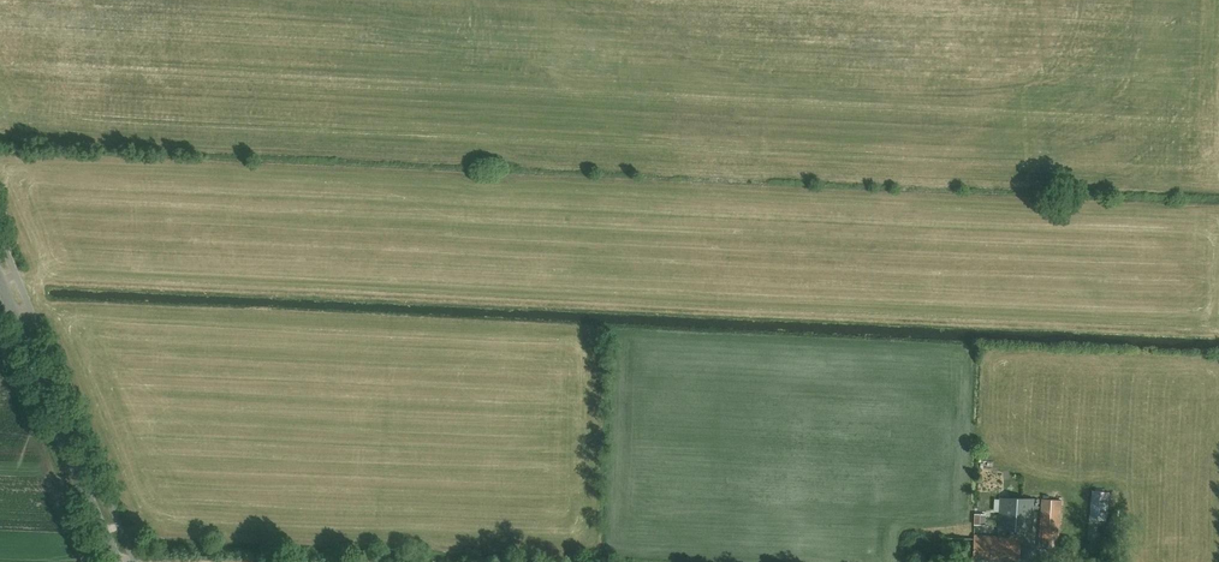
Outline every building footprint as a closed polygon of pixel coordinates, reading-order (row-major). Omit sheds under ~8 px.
[(1106,520),(1109,492),(1092,490),(1089,518),(1106,520)] [(974,554),(983,555),(983,558),(991,558),(991,560),(994,560),(994,559),(1020,560),(1021,531),(1033,531),(1035,499),(1000,497),(998,536),(974,534),(974,554)] [(1058,548),(1061,500),(1041,498),(1038,546),(1058,548)]
